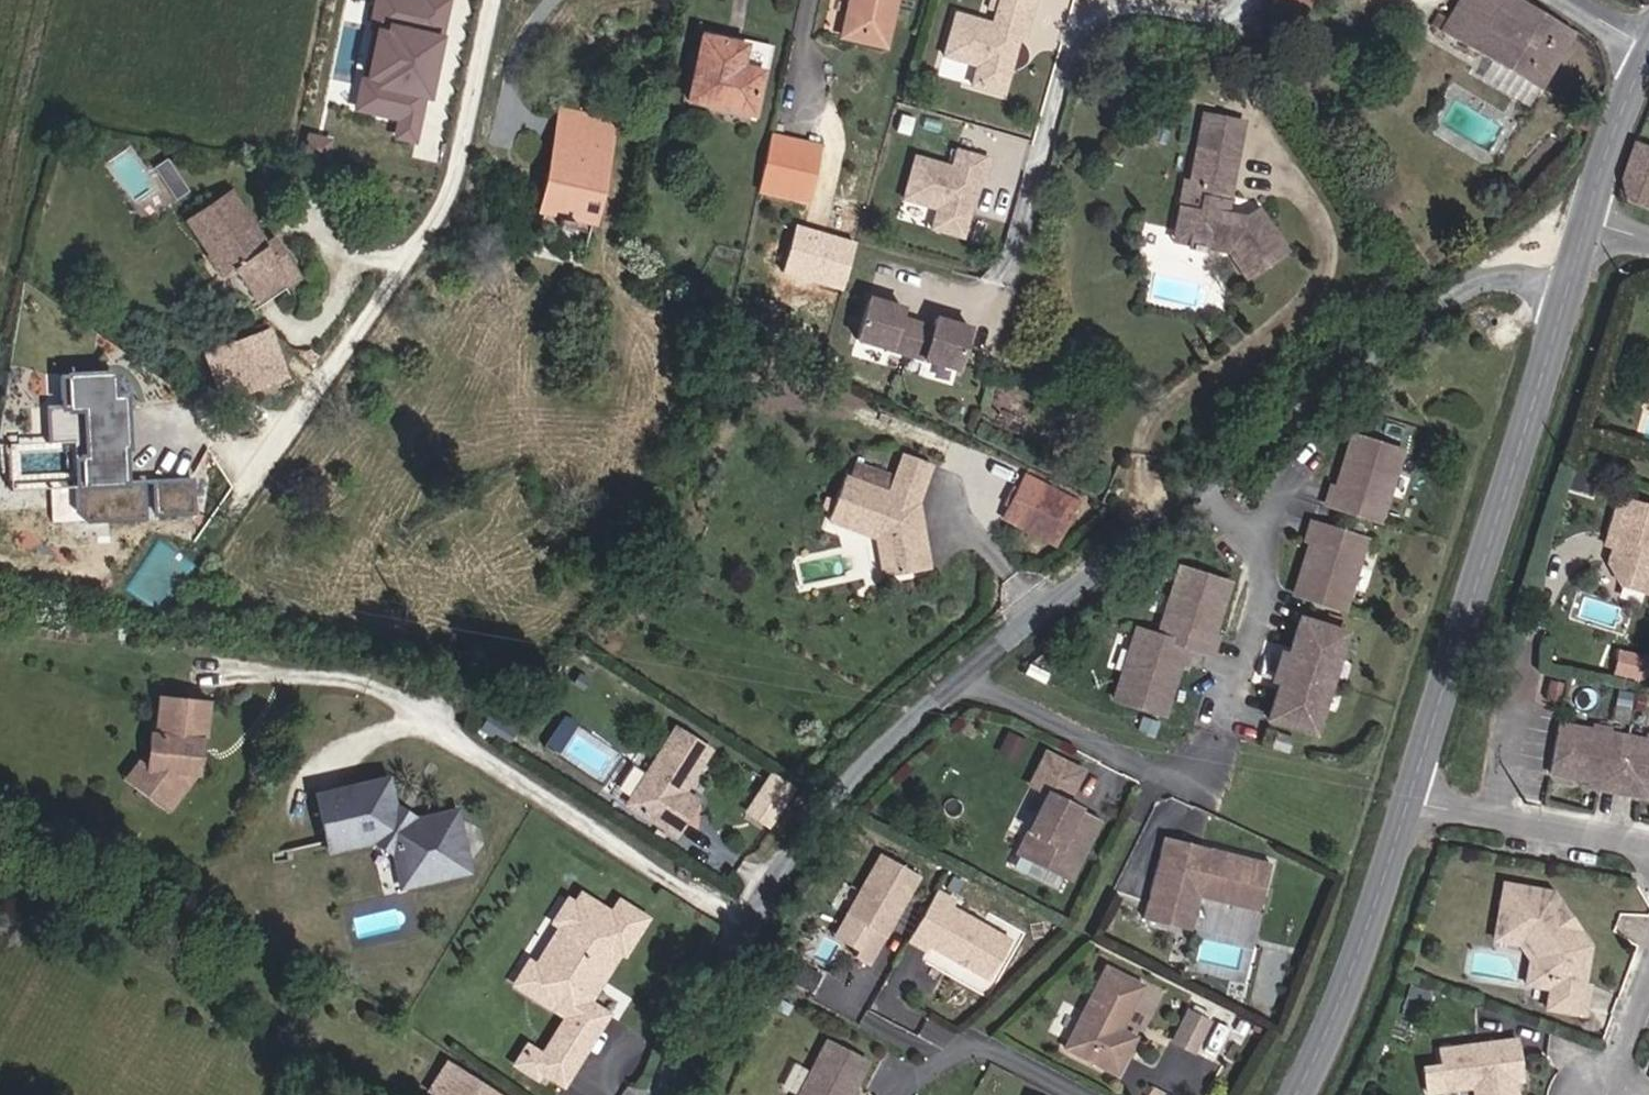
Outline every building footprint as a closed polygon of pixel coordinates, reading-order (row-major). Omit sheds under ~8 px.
[(445,0),(420,0),(419,6),(403,2),(404,0),(375,0),(370,24),(388,28),(376,83),(370,111),(398,117),(414,120),(420,94),(424,95),(445,0)] [(841,37),(884,47),(895,0),(850,0),(841,37)] [(1572,31),(1520,0),(1461,0),(1449,20),(1441,33),(1538,90),(1572,31)] [(1024,35),(1029,17),(997,7),(992,25),(955,14),(943,56),(976,66),(971,86),(1002,95),(1009,70),(1005,69),(1008,58),(1012,59),(1020,34),(1024,35)] [(1441,33),(1449,20),(1439,13),(1431,27),(1441,33)] [(752,115),(766,50),(701,36),(687,101),(752,115)] [(370,111),(376,83),(360,80),(354,107),(370,111)] [(586,150),(594,117),(564,111),(556,144),(586,150)] [(1237,155),(1244,123),(1202,114),(1196,147),(1237,155)] [(410,138),(414,120),(398,117),(394,135),(410,138)] [(598,185),(612,121),(594,117),(586,150),(556,144),(549,174),(553,175),(550,192),(546,191),(540,219),(557,223),(556,227),(570,231),(571,226),(588,230),(594,202),(587,200),(591,183),(598,185)] [(325,159),(329,140),(307,136),(303,155),(325,159)] [(805,202),(817,147),(770,136),(757,191),(805,202)] [(1634,143),(1622,179),(1625,201),(1648,210),(1648,148),(1634,143)] [(1226,213),(1237,155),(1196,147),(1189,182),(1194,182),(1202,195),(1199,209),(1179,206),(1174,230),(1184,244),(1227,253),(1245,279),(1287,252),(1261,213),(1251,211),(1243,216),(1226,213)] [(984,178),(989,160),(956,150),(951,167),(914,156),(902,198),(935,208),(930,228),(961,237),(969,212),(964,211),(967,201),(972,202),(979,176),(984,178)] [(157,173),(167,167),(163,161),(153,167),(157,173)] [(180,187),(167,167),(157,173),(170,193),(180,187)] [(1199,209),(1202,195),(1194,182),(1189,182),(1183,181),(1179,206),(1199,209)] [(175,200),(188,191),(184,184),(180,187),(170,193),(175,200)] [(256,301),(297,274),(283,253),(281,254),(274,259),(264,245),(229,193),(187,221),(211,255),(219,250),(230,264),(256,301)] [(1184,244),(1174,230),(1172,242),(1184,244)] [(281,254),(271,240),(264,245),(274,259),(281,254)] [(230,264),(219,250),(211,255),(209,257),(219,272),(230,264)] [(905,355),(914,322),(898,317),(901,307),(868,297),(855,340),(905,355)] [(956,370),(968,327),(934,317),(931,327),(914,322),(905,355),(956,370)] [(285,375),(269,331),(222,348),(231,374),(215,380),(222,398),(285,375)] [(231,374),(222,348),(206,353),(215,380),(231,374)] [(70,483),(120,484),(121,371),(53,371),(53,437),(82,437),(82,455),(70,454),(70,483)] [(1380,521),(1401,452),(1352,436),(1335,488),(1330,487),(1325,503),(1380,521)] [(917,505),(932,465),(902,454),(887,494),(844,478),(835,501),(831,511),(830,514),(888,535),(895,576),(929,569),(917,505)] [(1055,546),(1078,503),(1026,475),(1003,518),(1055,546)] [(156,509),(191,509),(192,480),(156,480),(156,509)] [(1621,497),(1610,535),(1617,537),(1614,548),(1610,563),(1621,585),(1648,593),(1648,505),(1621,497)] [(831,511),(835,501),(826,498),(822,508),(831,511)] [(888,535),(830,514),(827,521),(876,539),(883,578),(895,576),(888,535)] [(1343,610),(1365,540),(1310,523),(1305,540),(1310,541),(1294,594),(1343,610)] [(1211,637),(1228,583),(1179,568),(1157,636),(1190,647),(1212,654),(1217,639),(1211,637)] [(1328,683),(1344,633),(1299,619),(1287,656),(1283,669),(1328,683)] [(1185,663),(1190,647),(1157,636),(1136,629),(1114,699),(1163,714),(1180,662),(1185,663)] [(1617,650),(1611,675),(1644,682),(1648,662),(1648,656),(1617,650)] [(1283,669),(1287,656),(1280,653),(1276,667),(1283,669)] [(1279,682),(1283,669),(1276,667),(1272,680),(1279,682)] [(1313,733),(1328,683),(1283,669),(1279,682),(1268,719),(1313,733)] [(1544,700),(1557,704),(1562,684),(1549,681),(1544,700)] [(158,696),(154,735),(150,735),(147,765),(147,767),(133,787),(150,800),(156,793),(172,805),(196,773),(189,767),(191,749),(200,742),(205,738),(209,701),(158,696)] [(561,714),(548,743),(560,748),(573,719),(561,714)] [(1558,726),(1550,773),(1595,781),(1601,782),(1600,788),(1635,794),(1636,788),(1643,789),(1648,790),(1648,742),(1558,726)] [(690,781),(710,750),(675,728),(625,805),(675,837),(698,802),(683,792),(679,790),(686,779),(690,781)] [(1017,758),(1026,740),(1008,730),(998,749),(1017,758)] [(196,773),(200,742),(191,749),(189,767),(196,773)] [(1072,788),(1080,771),(1045,754),(1037,771),(1072,788)] [(147,765),(138,758),(122,779),(133,787),(147,767),(147,765)] [(1072,788),(1037,771),(1029,785),(1047,794),(1065,803),(1072,788)] [(775,813),(791,788),(771,775),(754,800),(775,813)] [(468,871),(454,811),(409,822),(393,812),(386,779),(316,796),(326,842),(383,830),(398,839),(409,885),(468,871)] [(683,792),(690,781),(686,779),(679,790),(683,792)] [(172,805),(156,793),(150,800),(167,812),(172,805)] [(1069,878),(1097,822),(1076,811),(1066,806),(1067,804),(1065,803),(1047,794),(1017,853),(1069,878)] [(775,813),(754,800),(747,812),(768,825),(775,813)] [(1258,912),(1270,864),(1163,837),(1142,919),(1189,931),(1198,897),(1258,912)] [(1069,878),(1017,853),(1010,868),(1062,893),(1069,878)] [(918,876),(880,854),(845,915),(869,929),(856,951),(853,956),(868,965),(918,876)] [(1551,892),(1503,884),(1495,928),(1525,933),(1541,956),(1537,977),(1581,985),(1588,946),(1577,929),(1568,928),(1557,913),(1559,903),(1551,892)] [(565,898),(551,920),(562,926),(536,967),(535,968),(550,977),(536,998),(567,1018),(554,1039),(560,1043),(582,1057),(608,1015),(589,1003),(596,990),(590,986),(597,974),(604,979),(621,951),(625,954),(647,919),(619,902),(609,918),(598,912),(603,904),(580,890),(572,902),(565,898)] [(989,980),(1011,941),(951,907),(954,902),(936,891),(906,939),(926,951),(929,946),(989,980)] [(856,951),(869,929),(845,915),(832,938),(856,951)] [(1583,1014),(1587,986),(1581,985),(1537,977),(1541,956),(1525,933),(1495,928),(1493,939),(1516,943),(1529,961),(1525,982),(1536,984),(1532,1005),(1583,1014)] [(529,963),(515,985),(536,998),(550,977),(535,968),(536,967),(529,963)] [(811,990),(819,976),(794,963),(786,977),(811,990)] [(1120,1030),(1142,986),(1105,967),(1064,1048),(1116,1074),(1135,1037),(1120,1030)] [(1066,1033),(1079,1009),(1067,1003),(1054,1027),(1066,1033)] [(358,1022),(356,1011),(347,1012),(349,1024),(358,1022)] [(1194,1052),(1210,1021),(1191,1011),(1175,1043),(1194,1052)] [(1517,1038),(1440,1048),(1443,1069),(1426,1071),(1429,1092),(1471,1087),(1472,1094),(1517,1094),(1517,1090),(1513,1087),(1513,1081),(1516,1081),(1522,1080),(1517,1038)] [(866,1062),(826,1041),(798,1094),(849,1094),(850,1094),(866,1062)] [(582,1057),(560,1043),(549,1061),(542,1072),(564,1086),(582,1057)] [(549,1061),(531,1049),(519,1067),(538,1079),(542,1072),(549,1061)] [(448,1062),(429,1092),(434,1094),(501,1094),(448,1062)]
